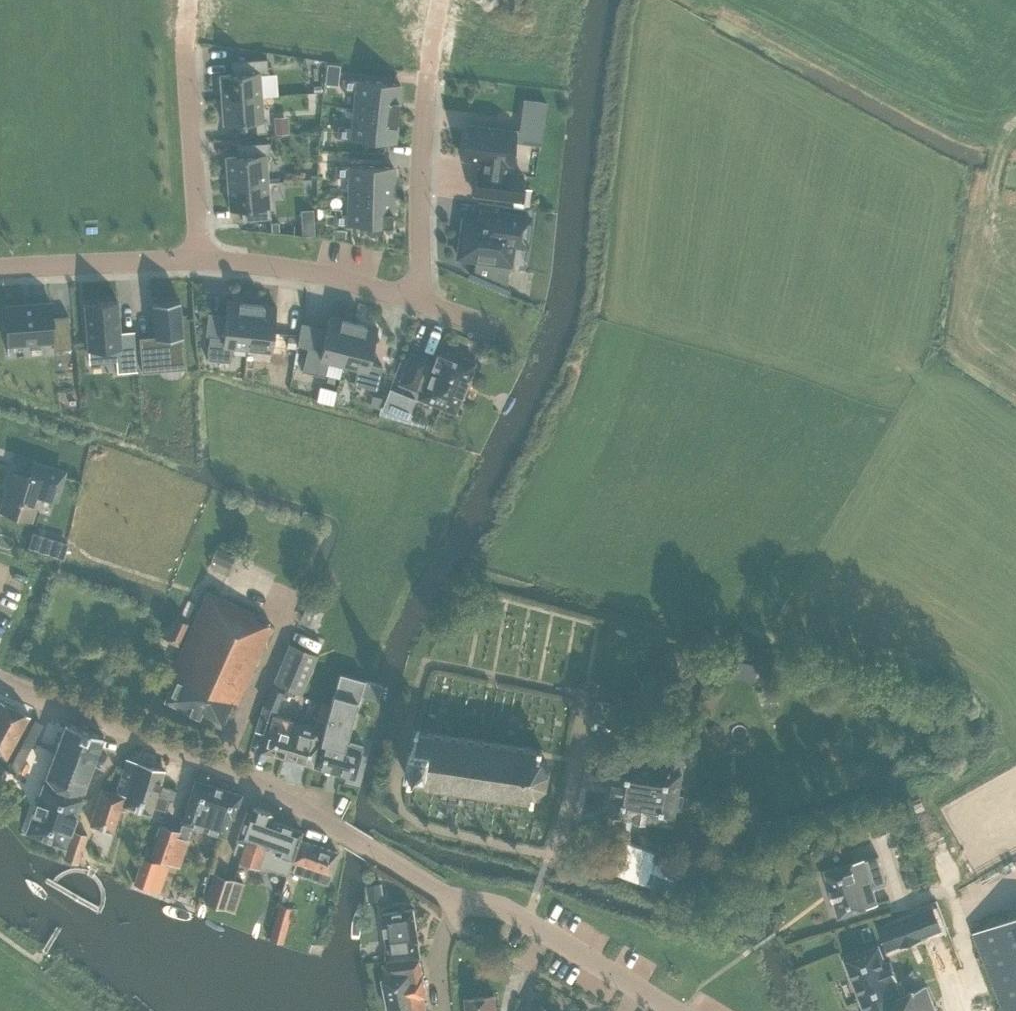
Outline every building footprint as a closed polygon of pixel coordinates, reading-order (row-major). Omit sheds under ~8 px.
[(221,98),(261,95),(260,72),(267,71),(266,58),(230,60),(231,74),(219,75),(221,98)] [(354,110),(396,114),(399,86),(341,81),(340,90),(356,92),(354,110)] [(263,118),(261,95),(221,98),(223,122),(255,120),(256,132),(266,131),(265,118),(263,118)] [(523,98),(519,130),(542,134),(546,101),(523,98)] [(394,142),(396,114),(354,110),(352,129),(337,127),(336,137),(394,142)] [(288,121),(274,122),(275,133),(288,132),(288,121)] [(516,129),(466,123),(461,160),(479,162),(479,167),(475,166),(472,196),(520,203),(524,173),(509,171),(509,167),(511,167),(516,129)] [(225,157),(227,183),(267,180),(265,155),(269,154),(268,142),(236,144),(237,156),(225,157)] [(392,197),(393,169),(334,168),(334,177),(350,178),(349,196),(392,197)] [(270,217),(267,180),(227,183),(229,208),(241,207),(242,220),(270,217)] [(391,225),(392,197),(349,196),(349,215),(333,214),(333,224),(391,225)] [(513,244),(526,246),(530,217),(481,211),(481,217),(476,221),(463,219),(458,257),(510,264),(513,244)] [(278,222),(270,222),(271,231),(279,231),(278,222)] [(333,229),(332,238),(345,238),(345,229),(333,229)] [(489,266),(474,264),(472,279),(487,285),(489,266)] [(179,297),(151,300),(154,333),(138,335),(141,369),(158,368),(158,358),(184,356),(179,297)] [(117,300),(84,303),(88,350),(115,348),(117,372),(136,370),(133,331),(120,332),(117,300)] [(232,343),(247,345),(251,303),(226,301),(223,336),(209,335),(206,358),(230,361),(232,343)] [(271,347),(276,306),(251,303),(247,345),(271,347)] [(52,304),(4,308),(6,342),(53,338),(53,349),(70,348),(68,315),(52,316),(52,304)] [(315,354),(338,360),(347,319),(324,314),(315,354)] [(353,321),(343,362),(357,365),(353,383),(376,389),(382,366),(368,362),(377,327),(353,321)] [(447,392),(459,397),(474,361),(451,351),(448,357),(437,353),(432,365),(426,362),(427,360),(412,354),(400,382),(415,388),(417,383),(423,386),(420,394),(442,403),(447,392)] [(372,394),(369,404),(380,407),(382,396),(372,394)] [(0,510),(31,520),(39,495),(56,500),(65,471),(32,460),(27,477),(9,472),(5,485),(8,485),(0,510)] [(66,542),(55,539),(50,555),(62,558),(66,542)] [(234,555),(216,547),(210,559),(229,567),(234,555)] [(231,703),(235,705),(271,625),(255,618),(257,614),(207,591),(169,675),(174,677),(164,699),(183,708),(203,717),(221,725),(231,703)] [(300,621),(317,628),(323,612),(305,605),(300,621)] [(167,639),(177,644),(187,623),(177,618),(167,639)] [(272,682),(294,691),(309,652),(288,643),(272,682)] [(334,694),(326,721),(313,765),(353,777),(360,753),(360,752),(362,744),(349,740),(348,743),(345,742),(356,701),(358,701),(365,679),(339,672),(334,694)] [(271,707),(274,709),(282,691),(272,687),(264,705),(271,707)] [(6,759),(29,715),(12,706),(13,704),(4,700),(3,702),(0,700),(0,756),(6,759)] [(262,704),(254,731),(262,733),(271,707),(264,705),(262,704)] [(262,751),(282,756),(286,743),(289,744),(291,740),(287,739),(289,732),(292,722),(272,716),(262,751)] [(282,756),(313,765),(326,721),(318,719),(316,727),(302,723),(298,734),(289,732),(287,739),(291,740),(289,744),(286,743),(282,756)] [(46,775),(51,782),(55,786),(68,791),(71,792),(83,789),(103,735),(65,721),(45,775),(46,775)] [(412,765),(409,782),(535,801),(536,792),(537,792),(549,784),(551,769),(542,758),(541,757),(543,749),(417,729),(415,746),(413,746),(410,765),(412,765)] [(688,735),(670,732),(668,745),(686,748),(688,735)] [(24,737),(18,750),(27,755),(33,742),(24,737)] [(684,793),(679,792),(686,749),(668,746),(665,767),(617,759),(608,813),(606,812),(605,824),(626,828),(628,816),(674,823),(677,806),(682,807),(684,793)] [(126,759),(122,769),(143,776),(142,778),(148,780),(146,784),(158,788),(163,769),(137,762),(136,762),(126,759)] [(158,795),(156,794),(158,788),(146,784),(148,780),(142,778),(143,776),(122,769),(115,791),(126,795),(123,804),(150,812),(152,805),(163,809),(167,797),(173,799),(176,789),(161,784),(158,795)] [(50,785),(51,782),(46,775),(43,783),(26,830),(64,845),(81,797),(50,785)] [(162,825),(152,856),(170,862),(179,836),(187,838),(191,825),(193,825),(225,835),(231,816),(234,817),(241,794),(195,780),(187,803),(188,803),(180,830),(162,825)] [(112,831),(124,796),(101,788),(89,824),(112,831)] [(288,870),(291,862),(298,839),(301,830),(268,818),(270,812),(253,805),(251,812),(246,810),(237,836),(238,837),(233,852),(241,855),(239,860),(256,866),(255,869),(264,872),(267,863),(288,870)] [(842,814),(836,816),(840,829),(846,828),(842,814)] [(87,834),(73,830),(66,850),(80,854),(87,834)] [(330,874),(337,851),(298,839),(291,862),(295,863),(292,872),(327,883),(330,874)] [(825,869),(839,915),(879,903),(874,888),(878,887),(871,866),(884,862),(880,847),(862,852),(864,857),(825,869)] [(605,848),(601,872),(659,882),(663,858),(605,848)] [(130,885),(143,890),(155,859),(142,854),(130,885)] [(218,860),(207,890),(226,897),(237,867),(218,860)] [(381,881),(366,883),(369,900),(383,898),(381,881)] [(905,914),(912,939),(948,928),(941,903),(905,914)] [(282,942),(292,908),(278,904),(268,938),(282,942)] [(413,908),(382,913),(388,947),(384,948),(385,960),(421,957),(418,940),(419,940),(413,908)] [(973,932),(1004,1010),(1015,1010),(1015,915),(973,932)] [(925,983),(900,993),(895,981),(899,979),(891,961),(886,963),(879,946),(845,959),(865,1010),(936,1010),(925,983)] [(384,962),(387,977),(383,978),(389,1010),(427,1010),(424,996),(427,995),(423,977),(419,959),(384,962)] [(467,1010),(495,1010),(494,994),(466,997),(467,1010)]
